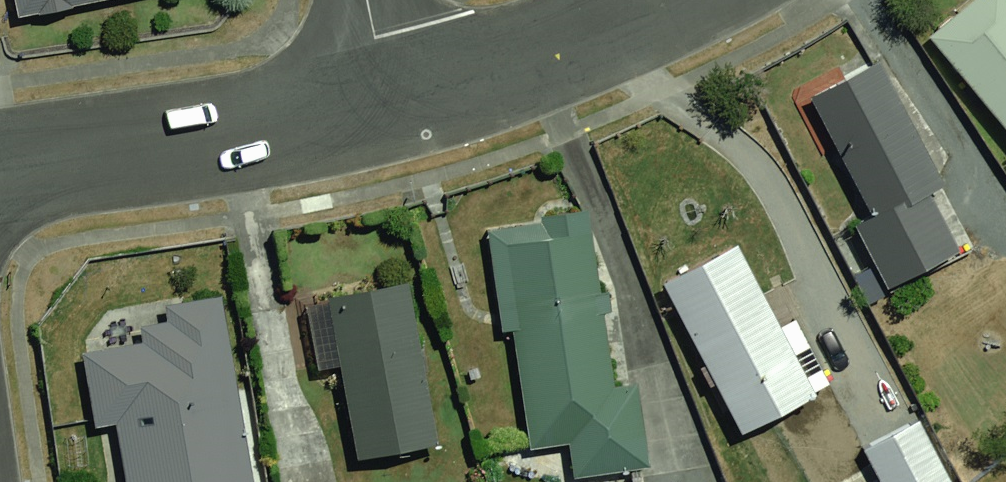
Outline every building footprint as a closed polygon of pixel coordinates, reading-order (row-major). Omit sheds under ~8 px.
[(72,0),(0,0),(0,11),(72,0)] [(909,24),(1005,138),(1005,2),(1004,0),(937,0),(909,24)] [(876,50),(785,94),(878,289),(970,245),(876,50)] [(570,213),(476,225),(503,440),(548,435),(553,471),(626,462),(616,379),(591,382),(570,213)] [(733,227),(645,270),(725,430),(812,387),(733,227)] [(389,277),(300,294),(332,457),(421,440),(389,277)] [(96,481),(228,481),(204,322),(75,341),(96,481)] [(833,439),(854,481),(895,481),(923,468),(894,409),(833,439)]
